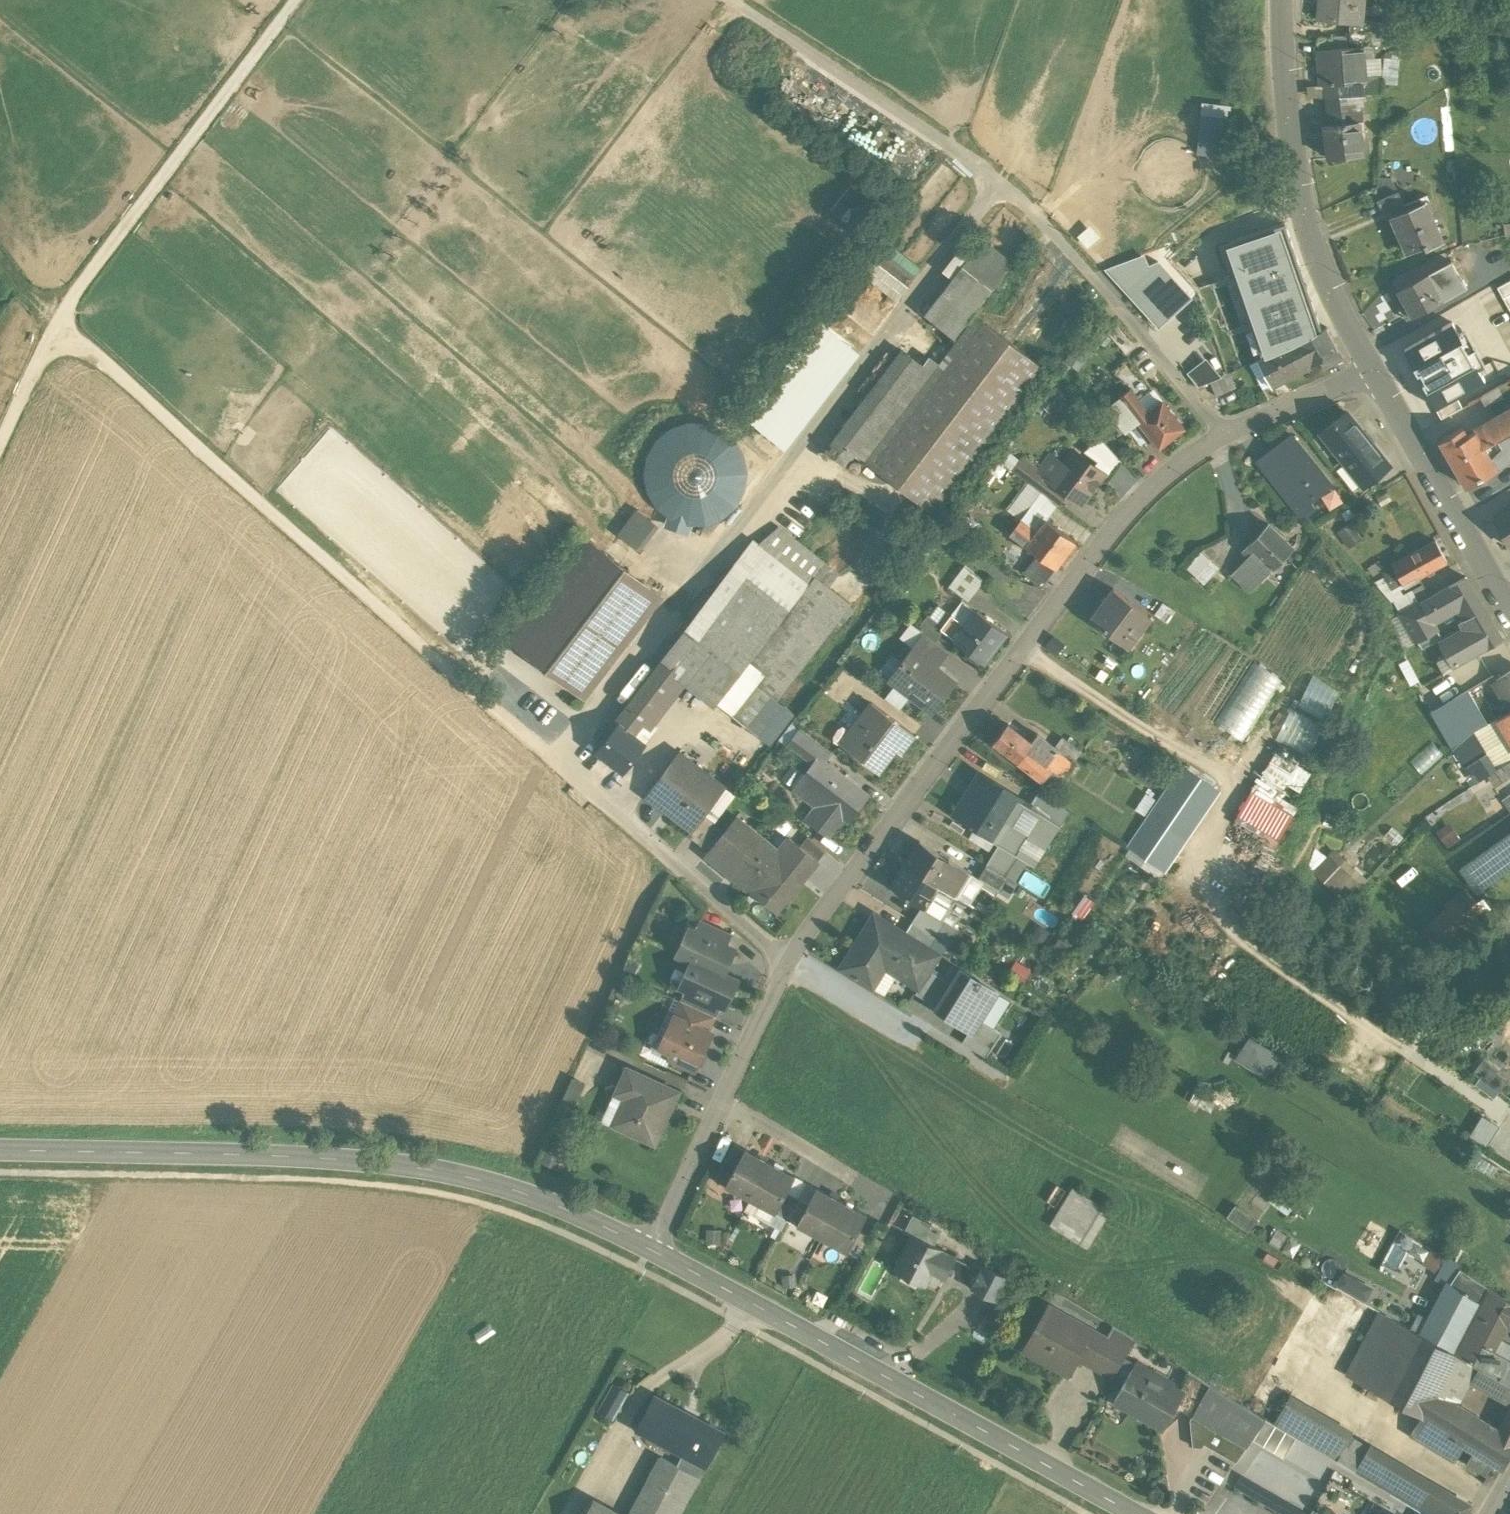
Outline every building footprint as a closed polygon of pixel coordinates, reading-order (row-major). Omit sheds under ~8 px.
[(1319,18),(1350,20),(1352,7),(1356,8),(1356,3),(1355,3),(1355,0),(1321,0),(1319,18)] [(1371,33),(1345,35),(1346,46),(1358,45),(1358,46),(1372,45),(1371,33)] [(1346,46),(1318,48),(1320,84),(1324,84),(1360,81),(1360,80),(1358,46),(1358,45),(1346,46)] [(1380,79),(1360,80),(1360,81),(1362,93),(1379,92),(1380,79)] [(1360,81),(1324,84),(1325,95),(1326,95),(1362,93),(1360,81)] [(1362,93),(1326,95),(1328,111),(1339,111),(1339,109),(1361,106),(1361,107),(1362,107),(1362,93)] [(1227,104),(1202,102),(1198,151),(1223,154),(1227,104)] [(1361,106),(1339,109),(1339,111),(1341,122),(1324,124),(1328,157),(1362,153),(1358,120),(1363,119),(1361,107),(1361,106)] [(1397,191),(1377,200),(1383,213),(1403,204),(1397,191)] [(1442,241),(1424,200),(1391,215),(1408,252),(1424,245),(1425,248),(1442,241)] [(1284,223),(1226,246),(1265,357),(1295,344),(1323,328),(1284,223)] [(982,241),(962,266),(992,289),(1011,264),(982,241)] [(908,285),(922,267),(897,248),(883,266),(908,285)] [(1141,256),(1108,269),(1159,324),(1189,296),(1157,262),(1145,267),(1141,256)] [(1451,261),(1429,273),(1436,286),(1441,283),(1448,296),(1466,286),(1451,261)] [(962,266),(925,314),(954,337),(992,289),(962,266)] [(1429,273),(1397,290),(1411,316),(1448,296),(1441,283),(1436,286),(1429,273)] [(1509,309),(1509,282),(1499,289),(1509,309)] [(922,366),(855,453),(862,458),(866,460),(865,461),(932,512),(1043,367),(976,316),(939,364),(929,355),(922,365),(922,366)] [(1404,351),(1436,407),(1456,396),(1484,380),(1452,324),(1404,351)] [(1116,326),(1108,333),(1126,354),(1134,347),(1116,326)] [(1265,357),(1257,361),(1271,387),(1319,361),(1339,351),(1326,327),(1323,328),(1295,344),(1265,357)] [(1089,353),(1079,345),(1068,361),(1077,368),(1089,353)] [(922,365),(901,350),(825,449),(846,466),(854,456),(855,453),(922,366),(922,365)] [(1339,351),(1319,361),(1324,371),(1344,360),(1339,351)] [(1144,379),(1128,358),(1112,371),(1128,391),(1130,389),(1130,390),(1144,379)] [(1210,382),(1221,378),(1206,358),(1187,373),(1198,386),(1210,382)] [(1221,378),(1210,382),(1216,397),(1235,388),(1229,374),(1221,378)] [(1153,390),(1144,379),(1130,390),(1139,401),(1153,390)] [(1054,388),(1041,403),(1053,413),(1066,398),(1054,388)] [(1130,390),(1130,389),(1128,391),(1119,398),(1119,399),(1106,410),(1125,434),(1136,425),(1139,428),(1137,429),(1149,443),(1153,440),(1159,447),(1183,428),(1162,402),(1149,413),(1139,401),(1130,390)] [(1153,390),(1139,401),(1149,413),(1162,402),(1153,390)] [(1462,406),(1456,396),(1436,407),(1442,418),(1462,406)] [(1474,432),(1482,446),(1483,447),(1509,432),(1509,411),(1474,432)] [(1367,438),(1346,412),(1321,432),(1343,459),(1367,438)] [(726,514),(736,504),(744,492),(747,478),(747,464),(742,450),(734,438),(723,429),(710,423),(695,422),(681,424),(668,431),(658,440),(650,453),(647,467),(647,481),(652,495),(660,507),(671,516),(684,521),(699,523),(713,520),(726,514)] [(1463,428),(1439,442),(1451,463),(1482,446),(1474,432),(1467,436),(1463,428)] [(1483,447),(1495,469),(1509,460),(1509,432),(1483,447)] [(1331,482),(1292,434),(1267,455),(1284,475),(1306,503),(1308,501),(1331,482)] [(1094,467),(1074,452),(1052,480),(1051,482),(1067,493),(1082,505),(1104,475),(1107,480),(1121,462),(1100,438),(1084,453),(1097,463),(1094,467)] [(1389,465),(1367,438),(1343,459),(1364,485),(1389,465)] [(1482,446),(1451,463),(1464,486),(1495,469),(1483,447),(1482,446)] [(860,461),(854,456),(846,466),(857,474),(864,465),(859,462),(860,461)] [(1052,480),(1023,458),(1013,472),(1041,493),(1057,506),(1067,493),(1051,482),(1052,480)] [(1306,503),(1284,475),(1273,484),(1300,518),(1313,508),(1308,501),(1306,503)] [(1057,506),(1041,493),(1033,504),(1049,517),(1057,506)] [(1049,517),(1033,504),(1020,520),(1036,532),(1046,520),(1046,521),(1049,517)] [(638,550),(659,523),(637,506),(616,533),(638,550)] [(1494,522),(1509,548),(1509,547),(1509,513),(1494,522)] [(1036,532),(1020,520),(1010,535),(1056,569),(1075,542),(1046,521),(1046,520),(1036,532)] [(1292,549),(1267,526),(1243,551),(1251,560),(1245,568),(1241,564),(1231,575),(1250,593),(1261,582),(1256,578),(1267,567),(1271,571),(1292,549)] [(753,539),(627,705),(644,718),(679,672),(717,702),(737,677),(825,564),(778,527),(762,547),(753,539)] [(662,597),(588,540),(510,641),(584,698),(662,597)] [(1435,541),(1392,565),(1399,578),(1401,582),(1415,575),(1416,578),(1446,561),(1435,541)] [(1211,561),(1201,552),(1186,568),(1196,577),(1211,561)] [(1196,577),(1204,585),(1219,569),(1211,561),(1196,577)] [(825,564),(737,677),(752,689),(756,684),(757,685),(765,674),(763,673),(783,647),(805,664),(851,605),(829,587),(839,574),(825,564)] [(984,581),(964,566),(948,588),(968,602),(984,581)] [(1465,578),(1421,603),(1432,621),(1460,604),(1468,618),(1484,609),(1465,578)] [(1151,618),(1113,590),(1107,598),(1091,621),(1127,649),(1151,618)] [(976,614),(961,602),(943,627),(940,630),(944,632),(984,663),(1006,634),(977,613),(976,614)] [(1432,621),(1421,603),(1401,615),(1421,649),(1441,638),(1432,621)] [(1464,630),(1441,643),(1442,644),(1449,655),(1455,666),(1502,638),(1484,609),(1468,618),(1460,622),(1464,630)] [(943,627),(929,617),(919,630),(924,633),(936,643),(944,632),(940,630),(943,627)] [(936,643),(924,633),(915,645),(938,663),(947,651),(936,643)] [(1449,655),(1442,644),(1439,647),(1445,657),(1449,655)] [(938,663),(915,645),(889,679),(896,684),(911,695),(932,712),(943,697),(940,695),(949,682),(953,685),(954,683),(934,668),(938,663)] [(1445,657),(1437,661),(1443,673),(1455,666),(1449,655),(1445,657)] [(1243,740),(1283,679),(1255,661),(1215,722),(1243,740)] [(1495,682),(1509,704),(1509,673),(1495,682)] [(737,677),(717,702),(732,715),(752,689),(737,677)] [(752,689),(732,715),(746,726),(770,696),(757,685),(756,684),(752,689)] [(911,695),(896,684),(885,699),(900,710),(911,695)] [(1483,717),(1467,689),(1431,711),(1452,750),(1471,732),(1495,718),(1493,714),(1488,717),(1487,715),(1483,717)] [(770,696),(746,726),(770,745),(794,715),(770,696)] [(914,736),(872,704),(841,744),(877,772),(894,749),(901,753),(914,736)] [(644,718),(627,705),(614,721),(618,724),(597,752),(623,772),(645,743),(633,733),(644,718)] [(1274,735),(1305,753),(1322,723),(1291,705),(1274,735)] [(1495,718),(1509,743),(1509,710),(1495,718)] [(657,727),(644,718),(633,733),(645,743),(657,727)] [(1031,744),(1007,726),(993,744),(1017,763),(1018,762),(1031,744)] [(800,729),(789,744),(814,762),(818,757),(824,762),(831,752),(800,729)] [(1067,759),(1037,737),(1031,744),(1018,762),(1040,778),(1044,773),(1047,768),(1052,771),(1056,774),(1067,759)] [(1296,791),(1308,771),(1274,751),(1262,771),(1296,791)] [(824,805),(810,823),(828,836),(843,816),(849,821),(868,796),(824,762),(818,757),(814,762),(797,784),(824,805)] [(701,782),(672,760),(649,791),(676,811),(672,816),(691,830),(693,832),(706,814),(726,787),(708,774),(701,782)] [(1508,764),(1495,772),(1506,786),(1509,784),(1509,767),(1508,764)] [(1217,789),(1183,766),(1130,845),(1166,869),(1217,789)] [(1052,771),(1047,768),(1044,773),(1048,776),(1052,771)] [(1025,802),(981,774),(955,815),(1017,854),(1029,837),(1010,825),(1025,802)] [(1278,837),(1294,803),(1250,783),(1234,817),(1278,837)] [(1060,805),(1039,792),(1030,807),(1051,819),(1060,805)] [(706,814),(693,832),(691,830),(687,835),(698,844),(713,824),(715,822),(706,814)] [(741,822),(729,836),(724,832),(708,852),(705,855),(727,872),(729,870),(752,889),(750,891),(752,893),(754,891),(776,909),(775,911),(776,912),(801,882),(797,879),(812,860),(816,863),(817,861),(799,846),(789,838),(778,852),(741,822)] [(713,824),(698,844),(708,852),(724,832),(713,824)] [(1451,825),(1438,834),(1449,849),(1461,841),(1451,825)] [(1461,869),(1474,887),(1478,892),(1501,876),(1502,876),(1509,871),(1509,834),(1461,869)] [(825,852),(808,836),(799,846),(817,861),(825,852)] [(972,874),(920,842),(905,865),(909,867),(940,887),(957,897),(972,874)] [(1311,877),(1343,907),(1367,881),(1335,851),(1311,877)] [(987,865),(978,879),(997,890),(1005,876),(987,865)] [(940,887),(909,867),(904,875),(902,873),(893,887),(923,906),(930,895),(934,898),(940,887)] [(1478,892),(1474,887),(1419,937),(1434,950),(1486,905),(1478,892)] [(913,922),(939,938),(949,923),(923,907),(913,922)] [(730,933),(701,919),(696,931),(725,944),(730,933)] [(932,949),(906,933),(902,940),(874,922),(859,947),(856,945),(841,969),(876,991),(877,990),(878,989),(876,987),(887,970),(886,969),(887,968),(898,975),(920,989),(931,971),(941,955),(932,949)] [(939,938),(913,922),(906,933),(932,949),(939,938)] [(696,931),(689,928),(677,954),(692,961),(692,960),(723,974),(735,949),(696,931)] [(723,974),(692,960),(692,961),(680,985),(687,989),(719,1004),(726,1006),(738,980),(723,974)] [(898,975),(887,968),(886,969),(887,970),(876,987),(878,989),(877,990),(885,996),(898,975)] [(939,1008),(953,985),(931,971),(920,989),(916,994),(939,1008)] [(939,1008),(938,1009),(971,1029),(978,1019),(995,992),(962,971),(953,985),(939,1008)] [(719,1004),(687,989),(681,1000),(714,1016),(719,1004)] [(714,1016),(681,1000),(674,1015),(707,1030),(714,1016)] [(707,1030),(674,1015),(660,1046),(673,1052),(670,1058),(695,1069),(711,1033),(707,1030)] [(1001,1032),(978,1019),(964,1043),(987,1057),(1001,1032)] [(1267,1077),(1281,1053),(1248,1034),(1234,1058),(1267,1077)] [(1498,1070),(1484,1060),(1474,1073),(1498,1091),(1507,1079),(1497,1071),(1498,1070)] [(678,1091),(627,1068),(618,1088),(633,1095),(618,1127),(654,1143),(655,1141),(653,1140),(667,1110),(669,1111),(678,1091)] [(734,1143),(714,1180),(724,1185),(744,1149),(734,1143)] [(744,1149),(724,1185),(750,1199),(770,1162),(744,1148),(744,1149)] [(795,1176),(770,1162),(750,1199),(775,1213),(786,1191),(795,1176)] [(1301,1196),(1282,1182),(1268,1201),(1287,1215),(1301,1196)] [(841,1201),(816,1187),(807,1203),(796,1224),(821,1238),(841,1201)] [(1102,1206),(1073,1188),(1050,1226),(1079,1244),(1102,1206)] [(797,1197),(786,1191),(775,1213),(786,1218),(797,1197)] [(797,1197),(786,1218),(796,1224),(807,1203),(797,1197)] [(866,1215),(841,1201),(821,1238),(847,1251),(858,1230),(866,1215)] [(940,1232),(921,1222),(914,1235),(933,1245),(940,1232)] [(858,1230),(847,1251),(857,1257),(869,1236),(858,1230)] [(933,1245),(914,1235),(896,1271),(925,1286),(932,1272),(945,1278),(956,1258),(942,1252),(943,1250),(933,1245)] [(1488,1286),(1435,1252),(1426,1266),(1479,1300),(1488,1286)] [(984,1266),(973,1289),(984,1295),(996,1272),(984,1266)] [(1366,1302),(1374,1287),(1344,1271),(1336,1286),(1366,1302)] [(1007,1277),(996,1272),(984,1295),(995,1300),(1007,1277)] [(1450,1350),(1455,1352),(1481,1367),(1491,1350),(1506,1323),(1506,1322),(1509,1316),(1509,1300),(1488,1286),(1479,1300),(1476,1306),(1450,1350)] [(1419,1333),(1450,1350),(1476,1306),(1444,1288),(1419,1333)] [(1385,1314),(1368,1305),(1358,1322),(1377,1332),(1385,1314)] [(1106,1337),(1056,1310),(1047,1326),(1039,1322),(1023,1351),(1069,1375),(1081,1354),(1093,1360),(1095,1361),(1108,1338),(1106,1337)] [(1419,1333),(1385,1314),(1377,1332),(1352,1377),(1420,1414),(1422,1415),(1435,1391),(1447,1367),(1455,1352),(1450,1350),(1419,1333)] [(1112,1326),(1106,1337),(1108,1338),(1095,1361),(1093,1360),(1091,1365),(1113,1378),(1135,1339),(1112,1326)] [(1491,1350),(1481,1367),(1509,1382),(1509,1360),(1491,1350)] [(1481,1367),(1455,1352),(1447,1367),(1509,1400),(1509,1382),(1481,1367)] [(1163,1386),(1133,1369),(1116,1399),(1137,1411),(1137,1410),(1147,1415),(1146,1416),(1161,1424),(1162,1422),(1169,1413),(1177,1399),(1182,1389),(1181,1389),(1166,1380),(1163,1386)] [(1211,1385),(1190,1373),(1181,1389),(1182,1389),(1177,1399),(1196,1410),(1211,1385)] [(1265,1418),(1211,1385),(1196,1410),(1192,1416),(1212,1429),(1204,1445),(1217,1452),(1226,1436),(1246,1447),(1255,1435),(1265,1418)] [(1480,1418),(1435,1391),(1422,1415),(1465,1443),(1480,1418)] [(1353,1432),(1291,1395),(1273,1424),(1336,1461),(1351,1436),(1353,1432)] [(723,1432),(655,1396),(638,1429),(684,1453),(678,1465),(698,1475),(704,1464),(705,1465),(723,1432)] [(1422,1415),(1420,1414),(1409,1433),(1455,1460),(1465,1443),(1422,1415)] [(1500,1430),(1480,1418),(1465,1443),(1474,1449),(1493,1461),(1502,1466),(1509,1453),(1509,1416),(1508,1415),(1500,1430)] [(1212,1429),(1192,1416),(1191,1419),(1193,1448),(1202,1448),(1204,1445),(1212,1429)] [(1246,1447),(1226,1436),(1217,1452),(1236,1462),(1246,1447)] [(1369,1446),(1351,1436),(1336,1461),(1355,1471),(1369,1446)] [(1370,1444),(1369,1446),(1355,1471),(1407,1502),(1408,1502),(1428,1513),(1466,1513),(1471,1504),(1370,1444)] [(1493,1461),(1474,1449),(1466,1462),(1485,1474),(1493,1461)] [(630,1513),(677,1513),(698,1475),(678,1465),(660,1456),(630,1513)] [(1239,1476),(1232,1489),(1278,1513),(1309,1513),(1239,1476)] [(593,1499),(585,1513),(621,1513),(593,1499)]
